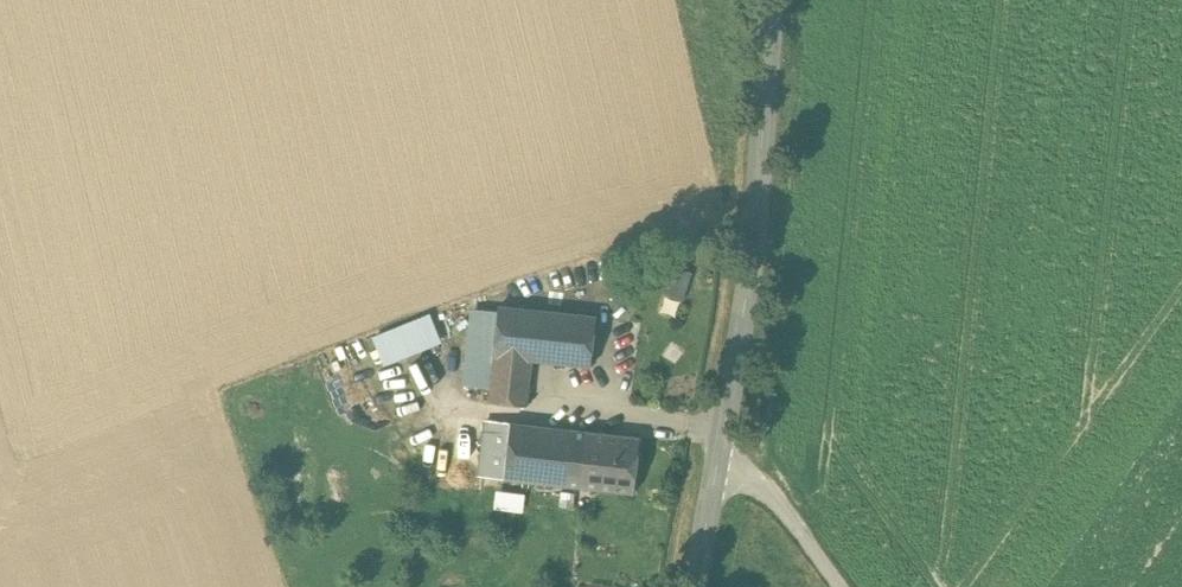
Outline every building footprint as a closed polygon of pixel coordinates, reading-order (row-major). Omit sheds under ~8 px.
[(664,293),(684,298),(691,270),(670,265),(664,293)] [(597,316),(500,306),(499,311),(491,387),(489,402),(527,406),(532,360),(591,366),(597,316)] [(499,311),(476,309),(467,384),(491,387),(499,311)] [(385,363),(442,340),(430,312),(374,335),(373,335),(385,363)] [(573,429),(487,420),(481,475),(568,485),(573,429)] [(641,437),(573,429),(568,485),(635,492),(641,437)] [(494,489),(493,507),(522,508),(522,490),(494,489)]
